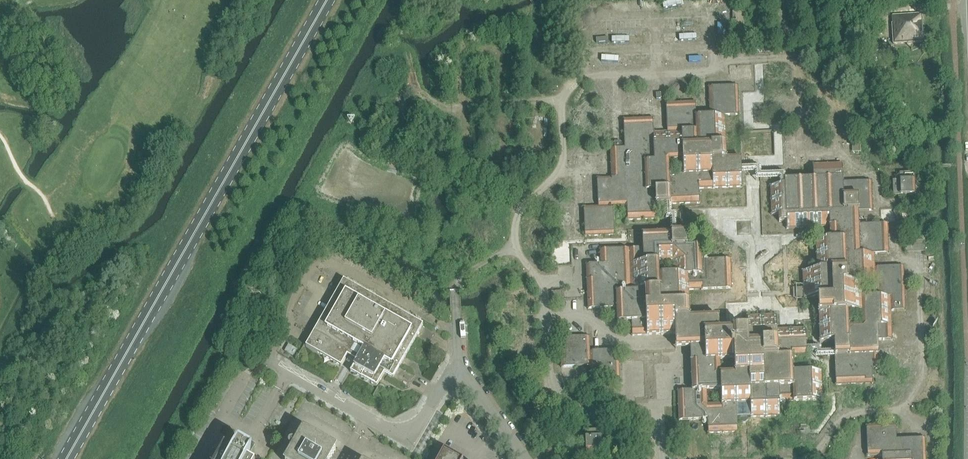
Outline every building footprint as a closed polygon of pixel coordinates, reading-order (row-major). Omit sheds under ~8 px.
[(819,2),(801,3),(801,14),(819,13),(819,2)] [(722,7),(711,8),(712,25),(722,24),(722,7)] [(733,7),(722,7),(722,24),(734,24),(733,7)] [(689,8),(678,9),(679,26),(690,25),(689,8)] [(700,8),(689,8),(690,25),(701,25),(700,8)] [(711,8),(700,8),(701,25),(712,25),(711,8)] [(668,9),(657,10),(658,27),(668,26),(668,9)] [(678,9),(668,9),(668,26),(679,26),(678,9)] [(646,10),(635,11),(636,28),(647,27),(646,10)] [(657,10),(646,10),(647,27),(658,27),(657,10)] [(635,11),(624,11),(624,28),(636,28),(635,11)] [(819,13),(801,14),(802,25),(820,24),(819,13)] [(892,24),(893,44),(923,42),(921,15),(892,17),(893,24),(892,24)] [(820,24),(802,25),(802,36),(820,35),(820,24)] [(820,35),(802,36),(803,46),(821,46),(820,35)] [(737,39),(720,40),(720,51),(737,51),(737,39)] [(888,41),(873,42),(873,51),(888,50),(888,41)] [(640,43),(623,44),(623,55),(640,54),(640,43)] [(821,46),(803,46),(803,57),(821,57),(821,46)] [(737,51),(720,51),(721,62),(738,61),(737,51)] [(640,54),(623,55),(624,66),(641,65),(640,54)] [(821,57),(803,57),(804,68),(821,67),(821,57)] [(675,58),(664,59),(664,76),(676,75),(675,58)] [(686,58),(675,58),(676,75),(687,75),(686,58)] [(697,58),(686,58),(687,75),(698,75),(697,58)] [(738,61),(721,62),(721,74),(738,73),(738,61)] [(641,65),(624,66),(624,77),(641,77),(641,65)] [(821,67),(804,68),(804,79),(822,78),(821,67)] [(822,78),(804,79),(804,90),(822,89),(822,78)] [(822,89),(804,90),(805,101),(821,100),(823,100),(823,99),(822,89)] [(824,113),(814,114),(814,131),(825,131),(824,113)] [(836,113),(824,113),(825,131),(837,130),(836,113)] [(803,114),(792,115),(793,132),(804,132),(803,114)] [(814,114),(803,114),(804,132),(814,131),(814,114)] [(792,115),(781,115),(781,133),(793,132),(792,115)] [(892,174),(892,186),(893,196),(915,195),(914,173),(892,174)] [(889,254),(888,224),(858,225),(859,240),(816,241),(817,270),(802,271),(804,300),(818,300),(820,343),(834,342),(836,385),(873,384),(872,369),(879,369),(878,340),(892,340),(891,311),(906,311),(904,267),(875,268),(874,254),(889,254)] [(601,278),(587,279),(588,309),(617,308),(617,322),(632,321),(632,336),(676,334),(675,348),(690,348),(691,362),(692,390),(678,391),(679,420),(708,419),(708,434),(736,432),(736,404),(750,403),(750,418),(780,416),(779,402),(823,400),(822,371),(793,372),(792,358),(807,358),(806,351),(807,351),(807,349),(806,349),(805,328),(777,329),(776,315),(747,316),(747,331),(731,331),(719,332),(719,317),(690,318),(689,290),(703,290),(732,289),(731,259),(702,260),(701,246),(687,247),(686,232),(642,234),(643,248),(600,250),(600,264),(601,278)] [(586,265),(587,279),(601,278),(600,264),(586,265)] [(354,366),(350,372),(377,387),(384,373),(393,378),(423,325),(344,280),(306,347),(341,367),(344,361),(354,366)] [(272,340),(262,334),(259,340),(269,345),(272,340)] [(590,337),(560,338),(561,367),(590,366),(591,381),(620,380),(619,350),(590,351),(590,337)] [(586,430),(586,438),(586,453),(608,452),(608,430),(586,430)] [(335,450),(303,432),(288,458),(330,458),(335,450)] [(254,448),(252,447),(247,457),(238,452),(240,449),(236,446),(230,457),(222,452),(218,458),(253,458),(254,448)]
